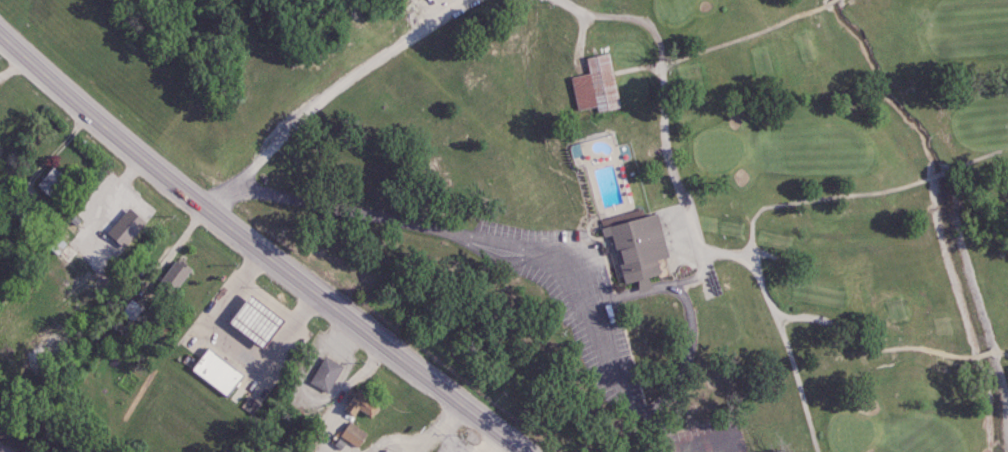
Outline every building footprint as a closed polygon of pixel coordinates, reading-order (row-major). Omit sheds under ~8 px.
[(620,108),(609,52),(585,57),(589,73),(571,77),(578,110),(596,106),(598,113),(620,108)] [(48,197),(67,180),(53,165),(35,183),(48,197)] [(105,232),(122,247),(145,223),(128,208),(105,232)] [(622,283),(636,280),(638,291),(650,288),(647,276),(658,274),(655,259),(666,256),(656,213),(600,226),(602,236),(610,234),(622,283)] [(189,269),(174,259),(158,282),(173,293),(189,269)] [(227,324),(248,297),(278,321),(257,347),(227,324)] [(120,312),(131,322),(143,309),(132,299),(120,312)] [(219,395),(186,367),(202,348),(236,376),(219,395)] [(342,366),(323,356),(309,383),(328,392),(342,366)] [(350,396),(342,408),(353,415),(357,408),(371,417),(379,404),(350,386),(345,393),(350,396)] [(366,431),(348,422),(340,436),(358,446),(366,431)]
